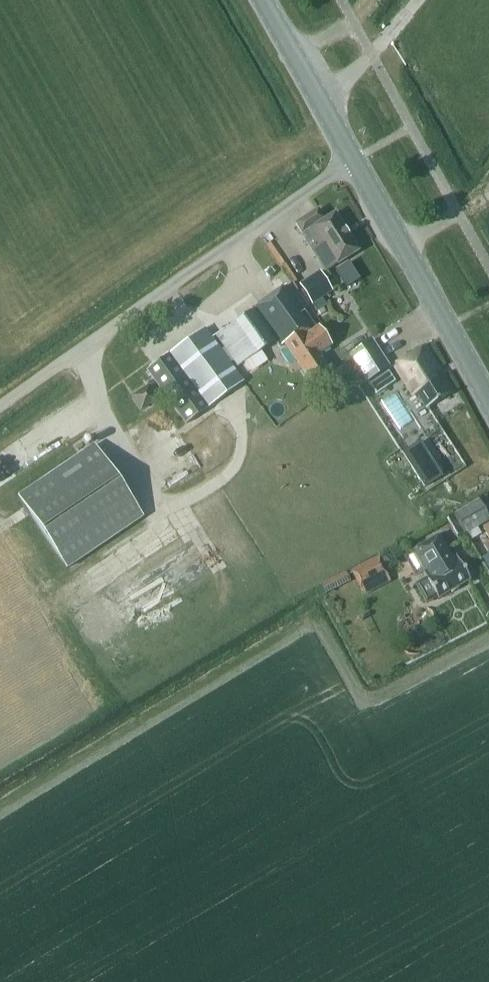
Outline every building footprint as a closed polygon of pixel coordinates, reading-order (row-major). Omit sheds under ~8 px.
[(301,236),(325,272),(358,251),(334,214),(324,220),(318,210),(296,225),(302,235),(301,236)] [(349,261),(336,269),(346,284),(358,276),(349,261)] [(285,264),(281,266),(293,284),(297,282),(285,264)] [(299,284),(312,304),(333,291),(320,272),(299,284)] [(204,329),(147,371),(180,416),(202,399),(208,408),(243,382),(225,358),(230,355),(238,368),(276,341),(280,347),(284,344),(310,382),(327,370),(318,355),(332,346),(318,326),(314,329),(284,287),(254,309),(255,310),(216,337),(221,344),(217,347),(204,329)] [(387,369),(369,342),(349,355),(367,382),(387,369)] [(417,392),(426,408),(448,395),(435,374),(440,371),(425,347),(394,365),(413,395),(417,392)] [(132,399),(141,411),(156,400),(147,388),(132,399)] [(442,477),(420,441),(401,453),(423,489),(442,477)] [(93,446),(17,497),(65,569),(142,518),(93,446)] [(488,519),(488,517),(479,500),(453,515),(465,534),(488,519)] [(469,580),(454,553),(450,556),(438,535),(414,549),(425,570),(422,572),(426,579),(415,585),(425,602),(435,596),(437,598),(469,580)] [(162,601),(214,571),(198,544),(179,555),(187,568),(167,579),(169,582),(155,590),(162,601)] [(480,559),(486,570),(488,568),(488,554),(480,559)] [(387,576),(376,557),(349,572),(359,590),(387,576)]
